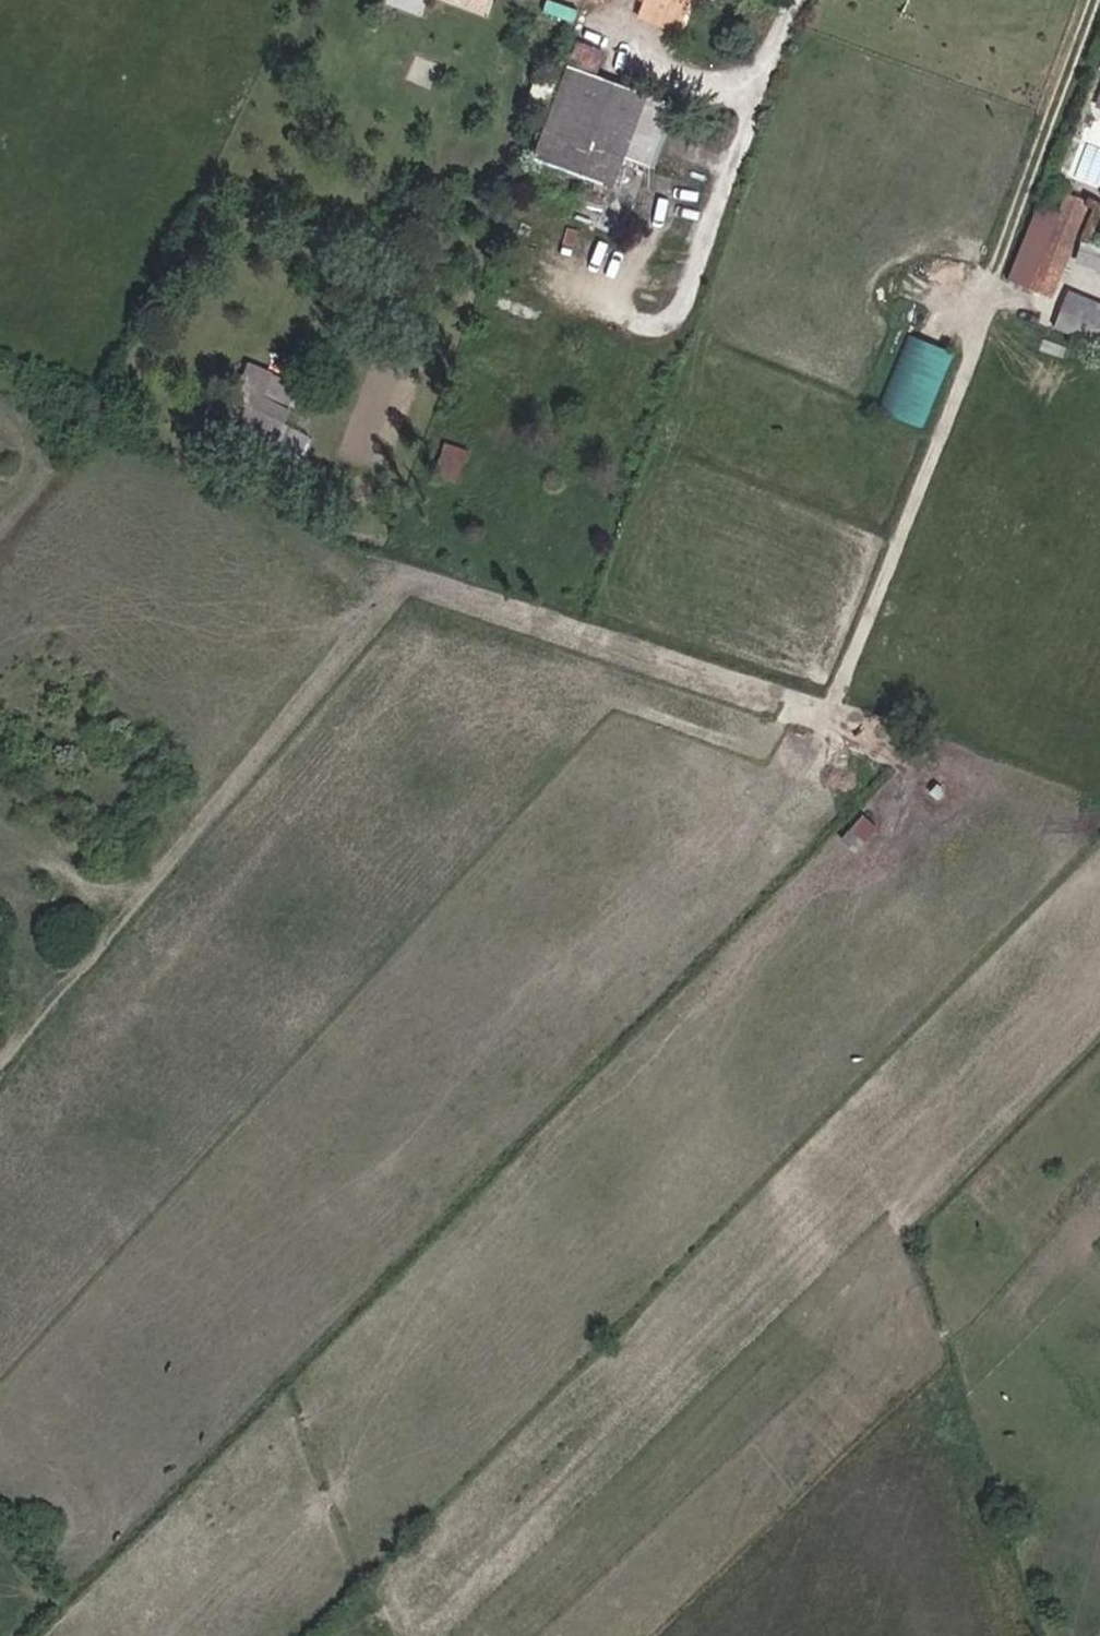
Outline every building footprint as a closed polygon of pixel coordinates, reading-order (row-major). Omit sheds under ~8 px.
[(492,0),(436,0),(486,17),(492,0)] [(680,30),(691,0),(645,0),(639,15),(680,30)] [(569,66),(592,74),(600,53),(576,45),(569,66)] [(623,158),(646,167),(668,103),(592,74),(569,66),(534,161),(601,185),(612,154),(623,158)] [(601,185),(612,189),(623,158),(612,154),(601,185)] [(1047,242),(1069,252),(1091,204),(1068,194),(1060,211),(1047,242)] [(1047,242),(1060,211),(1036,201),(1003,276),(1027,286),(1047,242)] [(1090,234),(1083,250),(1094,254),(1099,239),(1090,234)] [(1027,286),(1050,296),(1069,252),(1047,242),(1027,286)] [(1070,294),(1063,311),(1099,326),(1099,307),(1070,294)] [(1099,348),(1099,326),(1063,311),(1055,328),(1099,348)] [(954,353),(904,334),(874,409),(923,429),(954,353)] [(313,434),(284,422),(301,382),(250,361),(223,425),(302,459),(313,434)] [(457,466),(462,454),(443,445),(431,475),(450,483),(454,474),(462,477),(465,470),(457,466)] [(842,838),(855,849),(876,824),(862,813),(842,838)]
